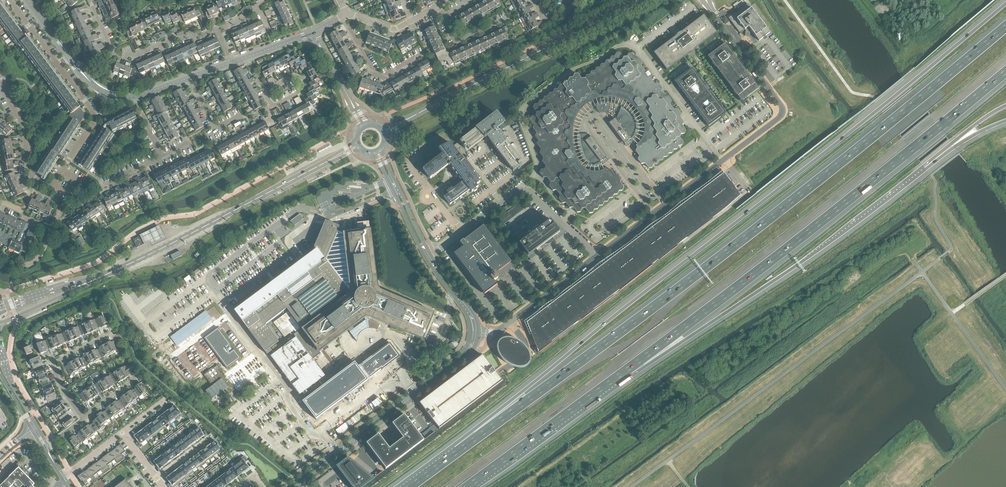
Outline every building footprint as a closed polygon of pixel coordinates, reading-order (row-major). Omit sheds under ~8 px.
[(103,11),(106,9),(107,9),(115,5),(116,5),(117,4),(117,3),(116,1),(115,0),(114,0),(105,4),(106,6),(105,7),(105,8),(102,9),(103,11)] [(212,4),(214,8),(218,6),(219,9),(225,6),(222,0),(214,0),(215,2),(212,3),(212,4)] [(277,9),(281,8),(282,9),(286,7),(283,0),(279,0),(278,0),(279,2),(275,4),(277,9)] [(388,8),(401,3),(400,1),(395,2),(394,0),(393,0),(386,3),(388,8)] [(468,11),(464,13),(460,15),(461,15),(458,17),(464,25),(500,4),(498,0),(487,0),(486,1),(486,0),(482,2),(482,3),(479,5),(479,4),(475,6),(475,7),(471,9),(467,11),(468,11)] [(518,8),(527,3),(525,1),(527,0),(522,0),(513,5),(516,9),(518,8)] [(388,8),(390,13),(399,9),(397,6),(402,5),(401,3),(388,8)] [(518,8),(521,12),(533,5),(532,3),(528,6),(527,3),(518,8)] [(72,113),(85,115),(85,114),(53,71),(28,38),(26,39),(0,4),(0,32),(6,28),(19,45),(17,46),(34,68),(37,66),(44,77),(72,113)] [(214,8),(212,4),(206,7),(206,8),(204,9),(212,28),(216,26),(211,16),(217,14),(216,13),(220,11),(219,9),(218,6),(214,8)] [(766,28),(768,27),(756,11),(754,13),(751,8),(747,4),(728,18),(740,33),(744,30),(745,31),(748,31),(748,29),(747,28),(748,27),(759,41),(769,33),(766,28)] [(107,9),(110,13),(118,10),(116,5),(115,5),(107,9)] [(521,12),(523,16),(523,17),(532,12),(530,10),(534,7),(533,5),(521,12)] [(71,12),(73,17),(82,14),(81,11),(85,9),(84,6),(71,12)] [(192,7),(186,10),(190,19),(197,16),(204,31),(208,29),(197,7),(194,8),(193,7),(192,8),(192,7)] [(399,9),(390,13),(393,18),(395,17),(396,20),(397,20),(397,21),(397,22),(403,19),(403,18),(402,17),(406,15),(404,10),(400,12),(399,9)] [(118,10),(110,13),(112,19),(114,18),(115,21),(124,17),(123,14),(122,13),(120,14),(118,10)] [(186,11),(181,13),(182,16),(178,17),(179,20),(180,22),(184,20),(184,22),(190,19),(186,10),(186,11)] [(155,11),(150,13),(154,23),(160,21),(158,18),(162,16),(161,14),(160,11),(156,13),(156,11),(155,11)] [(167,11),(161,14),(162,16),(158,18),(160,21),(160,22),(164,20),(165,23),(172,20),(169,13),(168,11),(167,11)] [(174,11),(169,13),(172,20),(174,23),(179,20),(178,17),(182,16),(181,13),(180,11),(176,13),(175,11),(174,11)] [(520,18),(522,23),(538,14),(537,12),(533,14),(532,12),(523,17),(523,16),(520,18)] [(144,17),(146,22),(143,24),(144,28),(145,28),(148,26),(154,23),(150,13),(149,14),(144,16),(144,17)] [(73,17),(76,22),(89,16),(88,14),(83,16),(82,14),(73,17)] [(522,23),(525,27),(536,21),(535,19),(539,16),(538,14),(522,23)] [(681,35),(679,36),(678,37),(676,37),(675,36),(675,37),(653,53),(654,54),(658,59),(659,61),(660,62),(662,65),(663,64),(667,69),(683,56),(688,53),(688,52),(689,51),(690,50),(691,49),(692,49),(693,49),(715,32),(711,27),(712,27),(703,15),(681,32),(682,33),(681,35)] [(76,22),(78,27),(86,23),(85,21),(90,19),(90,18),(89,16),(76,22)] [(135,22),(134,23),(139,33),(145,30),(145,28),(144,28),(143,24),(146,22),(144,17),(140,19),(141,20),(136,22),(135,22)] [(257,19),(254,20),(260,32),(265,30),(261,21),(258,23),(257,19)] [(254,24),(251,26),(256,36),(256,37),(261,35),(260,32),(254,20),(253,20),(254,24)] [(536,21),(525,27),(528,32),(543,23),(542,21),(538,23),(536,21)] [(78,27),(80,32),(93,26),(92,24),(87,26),(86,23),(78,27)] [(139,33),(134,23),(129,25),(128,26),(129,27),(125,29),(135,50),(139,49),(133,35),(139,33)] [(247,23),(245,24),(251,38),(256,36),(251,26),(249,27),(247,23)] [(244,29),(241,30),(245,39),(245,38),(246,41),(251,38),(245,24),(243,25),(244,29)] [(80,32),(82,37),(90,33),(89,31),(94,29),(93,26),(80,32)] [(237,27),(235,28),(240,41),(245,39),(241,30),(238,31),(237,27)] [(435,29),(434,27),(432,27),(425,31),(439,62),(443,60),(447,62),(449,65),(508,38),(505,31),(504,29),(503,30),(502,29),(498,31),(499,32),(495,34),(494,33),(490,34),(491,35),(487,37),(487,36),(483,38),(483,39),(479,41),(479,40),(475,41),(475,42),(472,44),(471,43),(467,45),(468,46),(464,48),(463,47),(459,49),(460,49),(457,51),(456,50),(452,52),(453,53),(450,54),(446,52),(444,48),(445,47),(443,44),(442,44),(440,40),(441,40),(439,36),(438,36),(437,33),(438,32),(436,28),(435,29)] [(240,41),(235,28),(233,29),(234,33),(231,34),(235,43),(240,41)] [(329,35),(332,40),(345,33),(345,31),(339,33),(337,31),(329,35)] [(82,37),(84,42),(97,36),(96,34),(92,36),(90,33),(82,37)] [(332,40),(335,46),(343,41),(342,39),(346,35),(345,33),(332,40)] [(396,42),(398,46),(401,50),(417,41),(412,33),(396,42)] [(366,42),(389,51),(392,42),(370,34),(366,42)] [(87,47),(89,46),(95,43),(94,41),(98,39),(97,36),(84,42),(87,47)] [(212,36),(210,37),(215,49),(220,47),(221,47),(217,38),(216,38),(216,39),(213,40),(212,36)] [(209,42),(207,43),(210,51),(211,51),(215,49),(216,52),(216,51),(215,49),(210,37),(208,38),(209,42)] [(202,40),(200,41),(206,56),(207,55),(208,55),(209,54),(210,53),(211,53),(211,52),(211,51),(210,51),(207,43),(204,44),(202,40)] [(190,41),(188,42),(194,55),(195,55),(196,55),(198,54),(199,54),(199,53),(199,52),(197,47),(195,43),(192,45),(190,41)] [(200,46),(197,47),(199,52),(199,53),(201,57),(203,57),(204,57),(205,56),(206,56),(200,41),(198,42),(200,46)] [(335,46),(338,51),(352,43),(351,42),(345,44),(343,41),(335,46)] [(89,46),(91,51),(104,45),(103,43),(98,45),(97,42),(95,43),(89,46)] [(188,46),(185,48),(189,57),(190,57),(191,57),(193,57),(194,56),(194,55),(188,42),(186,43),(188,46)] [(338,51),(341,56),(349,52),(347,49),(352,45),(352,43),(338,51)] [(714,53),(709,57),(712,62),(713,62),(714,63),(715,64),(716,65),(716,67),(717,67),(733,89),(734,90),(735,90),(736,91),(737,92),(737,93),(738,94),(738,95),(741,100),(746,96),(747,97),(759,88),(750,78),(740,64),(739,62),(724,43),(723,44),(722,45),(719,47),(713,52),(714,53)] [(104,45),(91,51),(93,56),(101,53),(100,50),(105,48),(104,45)] [(180,45),(179,46),(185,59),(186,60),(188,59),(189,58),(189,57),(185,48),(182,49),(180,45)] [(178,51),(176,52),(179,60),(180,63),(185,60),(184,59),(185,59),(179,46),(176,47),(178,51)] [(159,55),(157,56),(160,64),(165,62),(165,63),(165,62),(160,51),(160,50),(157,51),(159,55)] [(174,63),(169,50),(166,52),(168,55),(165,57),(169,65),(174,63)] [(171,50),(169,50),(174,63),(179,60),(176,52),(172,54),(171,50)] [(341,56),(344,61),(357,54),(356,52),(350,54),(349,52),(341,56)] [(674,109),(670,105),(672,101),(668,96),(664,97),(661,92),(662,88),(658,83),(655,84),(651,79),(652,76),(649,71),(645,71),(641,66),(643,63),(639,58),(635,58),(632,53),(628,54),(627,57),(623,58),(619,53),(616,53),(614,56),(611,57),(610,60),(606,60),(605,64),(601,64),(600,68),(596,68),(595,71),(591,72),(590,75),(586,75),(585,78),(581,79),(577,74),(574,75),(573,78),(569,78),(568,82),(564,82),(563,85),(559,86),(558,89),(554,89),(553,93),(549,93),(548,96),(544,97),(543,100),(539,100),(538,104),(534,104),(533,108),(536,113),(535,116),(532,116),(530,120),(534,125),(533,128),(536,133),(535,136),(539,141),(537,144),(541,150),(540,153),(543,158),(542,161),(546,166),(544,169),(541,170),(539,173),(543,178),(547,178),(550,183),(549,186),(553,191),(556,191),(560,195),(559,199),(562,204),(566,203),(570,208),(573,208),(577,213),(580,212),(582,209),(585,209),(589,213),(593,213),(594,210),(598,209),(599,206),(603,206),(604,202),(608,202),(609,199),(612,198),(614,195),(617,195),(619,191),(622,191),(624,187),(620,182),(621,179),(618,174),(614,175),(611,170),(607,170),(606,173),(602,174),(601,177),(597,177),(595,181),(592,181),(591,185),(587,185),(583,180),(580,180),(576,175),(577,172),(574,167),(570,168),(566,163),(568,159),(564,154),(566,151),(569,151),(570,147),(567,142),(568,139),(564,134),(566,131),(562,126),(563,122),(560,118),(561,114),(565,114),(566,110),(570,110),(571,107),(578,106),(581,99),(584,99),(586,96),(589,95),(591,92),(594,91),(598,96),(602,96),(603,93),(607,92),(608,89),(612,88),(613,85),(617,85),(617,84),(618,85),(622,84),(623,83),(625,86),(629,86),(633,91),(631,94),(635,99),(638,98),(642,103),(641,107),(644,112),(643,115),(647,120),(645,123),(649,128),(653,128),(656,133),(655,136),(651,136),(650,140),(647,140),(645,143),(642,144),(640,147),(637,148),(635,151),(639,156),(638,159),(641,164),(645,164),(649,169),(652,168),(654,165),(657,165),(658,161),(662,161),(663,157),(667,157),(669,154),(672,153),(673,150),(677,150),(678,146),(682,146),(683,143),(680,138),(681,134),(685,134),(686,131),(682,126),(684,122),(680,117),(681,114),(678,109),(674,109)] [(149,59),(147,61),(151,69),(150,69),(151,70),(152,70),(152,71),(153,71),(155,70),(155,69),(156,68),(155,67),(150,54),(148,55),(149,59)] [(152,54),(150,54),(155,67),(160,64),(157,56),(153,57),(152,54)] [(344,61),(347,67),(355,62),(353,60),(358,55),(357,54),(344,61)] [(142,58),(140,59),(146,71),(150,69),(151,69),(147,61),(144,62),(142,58)] [(423,58),(421,60),(427,71),(432,68),(427,60),(425,61),(423,58)] [(114,71),(119,73),(123,65),(119,64),(121,60),(118,59),(117,61),(117,63),(115,67),(114,71),(114,72),(114,71)] [(132,69),(130,75),(135,77),(141,74),(141,73),(146,71),(140,59),(138,60),(139,64),(136,65),(137,67),(133,68),(133,69),(132,69)] [(418,65),(419,67),(422,73),(423,73),(427,71),(421,60),(419,60),(420,64),(418,65)] [(310,77),(311,78),(316,75),(315,74),(313,71),(313,70),(317,68),(315,64),(313,65),(311,61),(307,63),(305,64),(308,68),(306,69),(307,71),(304,72),(306,74),(308,73),(308,74),(310,77)] [(119,73),(124,75),(129,63),(126,62),(125,66),(123,65),(119,73)] [(347,67),(350,72),(363,64),(362,63),(356,65),(355,62),(347,67)] [(130,75),(132,69),(133,69),(133,68),(132,69),(129,68),(131,64),(129,63),(124,75),(129,77),(130,75)] [(363,64),(350,72),(353,77),(361,73),(359,70),(364,66),(363,64)] [(414,65),(412,66),(419,77),(423,74),(423,73),(422,73),(419,67),(417,68),(414,65)] [(265,77),(270,74),(268,70),(270,69),(268,66),(262,69),(264,72),(263,73),(265,77)] [(411,71),(409,72),(414,80),(419,77),(412,66),(411,67),(411,71)] [(234,72),(237,77),(248,71),(247,69),(243,71),(241,68),(234,72)] [(720,117),(719,116),(724,113),(721,108),(720,108),(719,106),(718,106),(717,104),(716,103),(716,102),(700,80),(699,80),(698,79),(696,77),(696,76),(695,75),(695,74),(692,70),(687,73),(686,72),(674,81),(709,126),(720,117)] [(237,77),(239,81),(247,77),(245,75),(249,72),(248,71),(237,77)] [(405,71),(403,72),(409,82),(414,80),(409,72),(407,73),(405,71)] [(402,76),(400,77),(404,85),(409,82),(403,72),(401,73),(402,76)] [(316,84),(318,83),(322,81),(320,78),(318,74),(316,75),(311,78),(310,77),(308,79),(309,81),(312,80),(312,81),(313,82),(315,81),(316,84)] [(359,86),(364,88),(369,77),(367,76),(364,79),(362,78),(359,86)] [(395,76),(394,77),(400,88),(404,85),(400,77),(398,78),(395,76)] [(239,81),(242,86),(254,80),(252,78),(248,80),(247,77),(239,81)] [(364,88),(369,90),(373,81),(371,81),(371,77),(369,77),(364,88)] [(393,81),(390,83),(394,89),(395,90),(400,88),(394,77),(392,78),(393,81)] [(206,89),(207,91),(219,84),(216,79),(209,83),(210,86),(206,89)] [(369,90),(374,92),(379,80),(377,79),(374,82),(373,81),(369,90)] [(242,86),(244,91),(252,87),(250,84),(254,81),(254,80),(242,86)] [(380,93),(383,85),(381,84),(381,81),(379,80),(374,92),(380,94),(380,93)] [(317,89),(321,87),(318,83),(316,84),(315,81),(313,82),(312,81),(309,83),(306,84),(308,87),(310,86),(311,87),(313,86),(315,90),(317,89)] [(383,85),(380,93),(383,94),(384,95),(386,93),(386,94),(394,89),(390,83),(389,81),(385,83),(386,84),(385,84),(384,84),(383,85)] [(212,90),(214,93),(222,89),(219,84),(207,91),(208,92),(212,90)] [(315,94),(317,97),(320,95),(317,89),(315,90),(313,86),(311,87),(307,89),(305,90),(306,92),(308,91),(309,93),(311,92),(313,95),(315,94)] [(244,91),(247,96),(259,90),(258,88),(253,89),(252,87),(244,91)] [(174,93),(177,99),(189,92),(188,90),(183,92),(182,89),(174,93)] [(211,99),(212,100),(224,94),(222,89),(214,93),(215,96),(211,99)] [(247,96),(250,101),(257,97),(255,94),(259,91),(259,90),(247,96)] [(177,99),(179,104),(187,100),(185,96),(189,93),(189,92),(177,99)] [(314,100),(318,98),(317,97),(315,94),(313,95),(311,92),(309,93),(306,94),(304,95),(305,98),(307,96),(308,98),(311,97),(312,101),(314,100)] [(217,100),(219,103),(227,99),(224,94),(212,100),(213,101),(217,100)] [(150,107),(151,109),(163,103),(160,97),(152,101),(154,104),(150,107)] [(250,101),(252,105),(264,99),(263,97),(258,99),(257,97),(250,101)] [(313,105),(314,108),(317,106),(314,100),(312,101),(311,97),(308,98),(305,100),(307,104),(309,103),(311,106),(313,105)] [(182,108),(184,107),(195,100),(194,99),(188,102),(187,100),(179,104),(182,108)] [(216,108),(218,110),(229,104),(227,99),(219,103),(220,105),(216,108)] [(264,99),(252,105),(255,110),(262,106),(261,103),(265,100),(264,99)] [(596,106),(596,107),(596,108),(596,109),(597,109),(597,110),(598,111),(599,112),(600,112),(600,113),(601,113),(602,113),(603,113),(605,113),(606,112),(607,113),(609,112),(608,111),(609,110),(609,109),(610,109),(610,108),(610,107),(610,106),(610,105),(610,104),(610,103),(609,103),(609,102),(608,101),(607,100),(606,100),(605,99),(604,99),(603,99),(602,99),(601,99),(600,100),(599,100),(598,101),(597,101),(597,102),(597,103),(596,103),(596,104),(596,105),(596,106)] [(184,107),(186,112),(194,107),(193,105),(196,102),(195,100),(184,107)] [(289,109),(291,112),(293,111),(295,115),(297,114),(299,118),(301,116),(303,119),(306,118),(304,115),(302,111),(300,112),(298,108),(295,110),(291,107),(289,102),(286,103),(289,109)] [(156,108),(158,112),(165,108),(163,103),(151,109),(152,110),(156,108)] [(307,108),(309,112),(315,109),(314,108),(313,105),(311,106),(309,103),(307,104),(303,106),(305,109),(307,108)] [(229,104),(218,110),(218,111),(223,109),(224,112),(232,108),(229,104)] [(304,115),(309,112),(307,108),(305,109),(303,106),(298,108),(300,112),(302,111),(304,115)] [(609,123),(613,129),(623,142),(624,142),(626,146),(632,142),(633,140),(634,139),(635,138),(636,137),(637,135),(637,134),(638,132),(638,131),(638,129),(638,128),(638,126),(638,125),(638,123),(636,120),(635,118),(633,115),(631,113),(629,111),(627,109),(624,108),(622,106),(616,119),(615,118),(609,123)] [(186,112),(189,116),(200,110),(199,108),(195,110),(194,107),(186,112)] [(153,118),(154,120),(166,113),(168,112),(165,108),(158,112),(159,114),(153,118)] [(107,125),(104,129),(115,136),(113,132),(137,119),(133,110),(108,123),(106,119),(104,120),(107,125)] [(189,116),(191,121),(199,117),(198,114),(201,112),(200,110),(189,116)] [(291,112),(287,114),(290,118),(292,117),(294,121),(299,118),(297,114),(295,115),(293,111),(291,112)] [(461,139),(455,144),(455,145),(462,154),(484,137),(485,138),(487,136),(511,168),(513,170),(521,164),(520,162),(521,161),(499,131),(497,128),(504,122),(497,112),(492,116),(492,115),(461,139)] [(85,115),(72,113),(70,115),(63,126),(66,128),(52,149),(36,173),(44,179),(60,155),(85,116),(85,115)] [(160,119),(161,122),(168,118),(166,113),(154,120),(155,121),(160,119)] [(287,114),(282,117),(284,121),(286,120),(288,123),(294,121),(292,117),(290,118),(287,114)] [(191,121),(194,126),(206,120),(205,118),(200,119),(199,117),(191,121)] [(263,123),(260,124),(264,132),(269,129),(265,122),(265,121),(263,117),(261,118),(263,123)] [(279,124),(281,123),(284,129),(290,126),(288,124),(288,123),(286,120),(284,121),(282,117),(277,120),(279,124)] [(158,127),(159,129),(171,122),(168,118),(161,122),(162,124),(158,127)] [(2,133),(9,126),(10,124),(13,122),(11,120),(7,124),(5,122),(4,123),(0,128),(0,134),(1,134),(2,133)] [(206,120),(194,126),(197,131),(204,127),(203,124),(206,121),(206,120)] [(165,128),(166,131),(174,127),(171,122),(159,129),(160,130),(165,128)] [(253,128),(251,129),(255,137),(260,134),(253,122),(251,123),(253,128)] [(255,122),(253,122),(260,134),(264,132),(260,124),(257,126),(255,122)] [(9,126),(2,133),(6,136),(12,130),(9,126)] [(115,136),(104,129),(101,127),(95,136),(98,138),(81,166),(89,171),(107,144),(111,146),(112,146),(113,146),(119,143),(115,136)] [(163,137),(164,138),(176,132),(174,127),(166,131),(167,134),(163,137)] [(245,127),(244,128),(250,139),(255,137),(251,129),(248,131),(245,127)] [(244,133),(241,134),(245,142),(250,139),(244,128),(242,129),(244,133)] [(176,132),(164,138),(165,140),(170,138),(171,141),(179,137),(176,132)] [(236,132),(234,133),(240,145),(245,142),(241,134),(238,136),(236,132)] [(234,138),(232,139),(236,147),(240,145),(234,133),(232,134),(234,138)] [(586,162),(586,163),(587,163),(588,164),(589,165),(591,165),(592,165),(593,166),(594,166),(595,166),(597,166),(598,166),(599,165),(600,165),(601,164),(602,164),(608,160),(605,156),(605,155),(592,138),(589,134),(578,134),(578,138),(579,143),(580,148),(581,152),(583,157),(585,161),(586,162)] [(226,137),(224,138),(231,150),(236,147),(232,139),(228,141),(226,137)] [(224,143),(222,145),(226,153),(231,150),(224,138),(223,139),(224,143)] [(226,153),(222,145),(219,146),(217,142),(215,143),(217,148),(221,155),(226,153)] [(482,181),(462,154),(455,145),(453,146),(450,143),(439,148),(440,150),(440,151),(423,164),(425,167),(423,169),(430,179),(433,177),(448,166),(449,166),(451,164),(453,168),(463,181),(452,189),(452,188),(447,192),(448,194),(444,197),(450,205),(452,203),(453,203),(470,190),(472,192),(476,189),(478,187),(476,185),(482,181)] [(211,150),(206,152),(210,160),(215,158),(211,150)] [(210,160),(206,152),(201,154),(205,163),(210,160)] [(205,163),(201,154),(197,157),(201,165),(205,163)] [(201,165),(197,157),(192,159),(196,167),(201,165)] [(190,167),(187,162),(186,159),(182,162),(186,170),(190,167)] [(196,167),(192,159),(187,162),(190,167),(192,170),(196,167)] [(186,170),(182,162),(177,164),(182,172),(186,170)] [(13,164),(4,166),(5,172),(14,170),(14,167),(19,165),(19,163),(15,164),(13,164)] [(182,172),(177,164),(173,166),(177,174),(182,172)] [(177,174),(173,166),(168,168),(172,177),(177,174)] [(172,177),(168,168),(164,171),(168,179),(172,177)] [(168,179),(164,171),(159,173),(163,181),(168,179)] [(6,177),(8,182),(22,175),(21,173),(16,176),(14,173),(6,177)] [(146,178),(143,179),(148,187),(147,188),(148,190),(150,189),(148,187),(152,185),(146,173),(144,174),(146,178)] [(163,181),(159,173),(155,175),(159,184),(163,181)] [(8,182),(11,186),(19,183),(17,180),(23,177),(22,175),(8,182)] [(139,177),(136,178),(143,190),(147,188),(148,187),(143,179),(141,181),(139,177)] [(136,183),(134,184),(138,192),(137,193),(138,195),(140,194),(139,192),(143,190),(136,178),(134,179),(136,183)] [(129,182),(127,183),(133,195),(132,195),(133,197),(134,196),(133,195),(137,193),(138,192),(134,184),(131,186),(129,182)] [(11,186),(13,191),(27,185),(26,183),(20,186),(19,183),(11,186)] [(127,188),(124,189),(129,200),(130,199),(129,197),(132,195),(133,195),(127,183),(125,184),(127,188)] [(27,185),(13,191),(15,197),(23,193),(22,190),(28,187),(27,185)] [(119,187),(117,188),(124,202),(129,200),(124,189),(121,191),(119,187)] [(117,193),(114,194),(119,204),(124,202),(117,188),(115,189),(117,193)] [(107,193),(113,205),(114,207),(119,204),(114,194),(111,196),(109,192),(107,193)] [(113,205),(107,193),(105,194),(107,198),(104,199),(106,204),(105,205),(108,210),(109,210),(108,208),(113,205)] [(29,207),(34,210),(40,196),(38,195),(36,200),(33,199),(29,207)] [(38,214),(39,212),(42,203),(40,202),(42,197),(40,196),(34,210),(33,212),(38,214)] [(98,203),(95,205),(101,214),(102,213),(101,212),(105,209),(106,211),(107,210),(104,206),(103,206),(97,198),(95,200),(98,203)] [(39,212),(44,214),(50,200),(48,199),(46,205),(42,203),(39,212)] [(50,200),(44,214),(49,216),(53,208),(50,207),(52,201),(50,200)] [(90,203),(88,204),(95,215),(99,213),(102,217),(103,216),(101,214),(95,205),(92,206),(90,203)] [(88,209),(86,211),(91,218),(90,219),(93,222),(94,221),(93,220),(97,217),(95,215),(88,204),(86,206),(88,209)] [(81,209),(79,210),(86,221),(90,219),(91,218),(86,211),(83,213),(81,209)] [(79,215),(76,217),(81,224),(82,224),(83,227),(84,228),(85,227),(82,224),(86,221),(79,210),(77,212),(79,215)] [(500,218),(503,222),(511,216),(508,212),(500,218)] [(300,214),(290,221),(294,226),(304,219),(300,214)] [(1,240),(4,233),(7,226),(11,217),(6,215),(2,224),(6,226),(3,231),(2,232),(0,231),(0,240),(1,240)] [(72,215),(70,217),(77,227),(79,230),(83,227),(82,224),(81,224),(76,217),(74,219),(72,215)] [(0,242),(5,244),(9,235),(12,228),(16,219),(11,217),(7,226),(11,228),(8,233),(7,234),(4,233),(1,240),(0,242)] [(77,227),(70,217),(68,218),(70,221),(67,223),(72,231),(77,227)] [(5,244),(10,246),(13,239),(17,231),(21,221),(16,219),(12,228),(16,230),(13,235),(12,236),(9,235),(5,244)] [(9,248),(14,251),(18,241),(22,233),(27,222),(22,220),(21,221),(17,231),(21,233),(18,239),(16,240),(13,239),(10,246),(9,248)] [(532,231),(533,233),(519,243),(528,255),(544,243),(544,244),(545,244),(546,244),(547,244),(549,244),(550,244),(550,243),(551,243),(552,242),(552,241),(553,241),(553,240),(553,239),(553,238),(553,237),(553,236),(559,232),(550,220),(539,228),(538,226),(532,231)] [(377,288),(370,231),(343,234),(338,232),(340,227),(325,221),(315,246),(310,240),(306,243),(302,245),(311,257),(276,283),(270,287),(271,287),(237,312),(244,320),(242,321),(247,328),(265,352),(267,354),(272,350),(270,348),(278,342),(268,328),(266,324),(287,308),(300,326),(302,328),(294,334),(296,337),(271,356),(300,395),(325,376),(311,357),(313,355),(319,350),(319,351),(321,350),(323,348),(348,329),(350,332),(352,334),(357,342),(358,341),(358,340),(358,339),(358,338),(358,337),(359,336),(359,335),(360,334),(361,333),(362,332),(363,331),(364,330),(363,328),(362,327),(360,325),(360,324),(355,328),(354,329),(354,328),(352,326),(365,316),(369,316),(394,326),(397,327),(398,328),(412,334),(416,335),(423,338),(427,328),(433,314),(379,291),(377,288)] [(20,253),(21,251),(32,225),(33,224),(27,222),(22,233),(26,235),(23,242),(21,242),(18,241),(14,251),(20,253)] [(32,225),(21,251),(28,254),(32,245),(28,243),(27,242),(29,238),(34,240),(38,231),(36,230),(37,227),(32,225)] [(454,254),(485,295),(497,285),(494,281),(498,278),(497,276),(512,264),(514,266),(483,225),(463,241),(463,240),(460,243),(463,247),(454,254)] [(133,240),(137,248),(145,244),(141,236),(133,240)] [(172,258),(173,260),(182,256),(181,254),(180,251),(171,255),(172,258)] [(178,346),(212,320),(212,319),(206,311),(205,311),(171,337),(177,346),(178,346)] [(99,317),(95,319),(99,328),(101,327),(102,328),(108,326),(103,314),(99,316),(99,317)] [(90,320),(86,322),(91,332),(97,330),(96,329),(99,328),(95,319),(91,321),(90,320)] [(79,324),(78,325),(82,335),(85,334),(85,335),(91,332),(86,322),(82,323),(83,324),(80,326),(79,324)] [(74,327),(70,328),(74,339),(80,337),(80,336),(82,335),(78,325),(77,325),(78,327),(74,328),(74,327)] [(218,327),(204,338),(227,369),(241,358),(218,327)] [(66,331),(62,333),(66,342),(68,341),(69,342),(74,339),(70,328),(66,330),(66,331)] [(57,334),(53,336),(58,346),(63,344),(63,343),(66,342),(62,333),(58,335),(57,334)] [(50,338),(45,340),(49,349),(52,348),(52,349),(58,346),(53,336),(49,337),(50,338)] [(497,344),(497,346),(497,348),(497,350),(498,352),(499,354),(500,355),(501,357),(502,359),(503,360),(505,361),(506,362),(508,364),(509,365),(510,365),(511,366),(513,366),(515,367),(517,367),(519,368),(520,368),(522,367),(524,367),(526,366),(527,365),(529,364),(530,363),(530,361),(530,359),(530,356),(530,355),(529,353),(529,351),(528,350),(527,348),(526,346),(524,345),(523,344),(521,342),(520,341),(518,340),(516,339),(514,339),(512,338),(511,338),(509,337),(507,337),(505,338),(503,338),(501,339),(500,340),(499,341),(498,343),(497,344)] [(49,349),(45,340),(41,342),(41,341),(36,343),(41,354),(47,351),(46,350),(49,349)] [(111,341),(105,344),(111,354),(114,352),(114,351),(118,349),(114,341),(111,342),(111,341)] [(100,348),(98,349),(102,357),(106,355),(107,356),(111,354),(105,344),(100,347),(100,348)] [(354,363),(302,402),(315,420),(367,381),(367,380),(380,370),(381,371),(399,357),(389,344),(357,367),(354,363)] [(27,352),(28,355),(33,352),(31,346),(25,349),(27,352)] [(95,349),(89,352),(95,363),(99,361),(98,360),(102,357),(98,349),(95,351),(95,349)] [(84,356),(82,357),(86,366),(90,364),(91,365),(95,363),(89,352),(84,355),(84,356)] [(438,429),(439,430),(504,380),(504,379),(502,381),(498,374),(483,355),(420,403),(439,428),(438,429)] [(31,369),(32,370),(42,365),(41,363),(42,362),(40,356),(29,361),(31,365),(32,365),(33,368),(31,369)] [(79,358),(73,361),(79,371),(83,369),(82,368),(86,366),(82,357),(79,359),(79,358)] [(79,371),(73,361),(68,364),(68,365),(66,366),(70,374),(74,372),(75,373),(79,371)] [(121,367),(118,369),(124,379),(129,376),(128,375),(135,371),(137,370),(133,366),(131,362),(126,366),(126,365),(122,368),(121,367)] [(34,374),(36,378),(47,373),(44,367),(43,368),(42,365),(32,370),(32,371),(34,370),(35,373),(34,374)] [(217,365),(204,375),(213,386),(206,391),(212,399),(225,389),(228,394),(235,389),(217,365)] [(114,373),(110,375),(115,383),(118,382),(118,383),(124,379),(118,369),(114,372),(114,373)] [(38,386),(39,387),(50,382),(48,379),(49,379),(47,373),(36,378),(38,382),(39,381),(40,385),(38,386)] [(106,376),(102,379),(108,389),(114,386),(113,384),(115,383),(110,375),(107,377),(106,376)] [(99,382),(95,384),(100,392),(102,391),(103,392),(108,389),(102,379),(98,381),(99,382)] [(42,390),(43,394),(54,390),(52,384),(51,385),(50,382),(39,387),(41,386),(43,390),(42,390)] [(136,388),(133,389),(139,397),(143,394),(144,395),(147,393),(146,391),(148,390),(145,385),(143,386),(140,383),(135,387),(136,388)] [(91,386),(87,388),(93,398),(98,395),(98,394),(100,392),(95,384),(91,387),(91,386)] [(93,398),(87,388),(83,390),(84,391),(80,394),(84,402),(87,401),(88,402),(93,398)] [(131,390),(126,394),(133,404),(133,403),(134,405),(137,402),(135,400),(139,397),(133,389),(131,391),(131,390)] [(54,390),(43,394),(45,399),(46,398),(48,403),(57,399),(55,396),(56,396),(54,390)] [(121,399),(119,400),(125,408),(128,405),(129,406),(133,404),(126,394),(121,398),(121,399)] [(52,410),(54,413),(64,407),(60,401),(59,402),(57,400),(50,405),(53,409),(52,410)] [(116,401),(111,405),(118,414),(122,412),(121,411),(125,408),(119,400),(117,402),(116,401)] [(107,409),(105,411),(110,419),(113,416),(114,416),(115,417),(118,414),(111,405),(106,409),(107,409)] [(182,415),(175,405),(169,410),(177,420),(183,415),(182,415)] [(58,416),(61,420),(68,414),(67,412),(67,411),(64,407),(54,413),(57,417),(58,416)] [(177,420),(169,410),(163,414),(171,424),(170,422),(175,418),(176,420),(177,420)] [(96,416),(98,418),(104,425),(107,422),(107,421),(110,419),(105,411),(102,413),(102,412),(96,416)] [(68,414),(61,420),(63,424),(62,424),(65,428),(75,421),(71,416),(70,417),(68,414)] [(171,424),(163,414),(157,418),(164,428),(165,429),(171,424)] [(435,432),(435,431),(426,438),(424,440),(404,414),(392,423),(403,438),(395,444),(393,442),(391,444),(392,446),(390,448),(379,434),(366,443),(386,469),(385,470),(409,451),(414,448),(424,440),(435,432)] [(94,422),(92,424),(97,432),(101,429),(102,430),(105,427),(104,425),(98,418),(93,421),(94,422)] [(164,428),(157,418),(152,423),(159,432),(164,428)] [(159,432),(152,423),(146,427),(153,437),(159,432)] [(89,425),(84,428),(91,438),(94,435),(94,434),(97,432),(92,424),(89,426),(89,425)] [(205,435),(198,426),(197,425),(193,429),(201,438),(205,435)] [(422,434),(426,438),(435,431),(438,429),(434,425),(422,434)] [(153,437),(146,427),(140,431),(146,440),(147,441),(153,437)] [(79,433),(77,435),(83,442),(87,440),(91,438),(84,428),(79,432),(79,433)] [(201,438),(193,429),(189,432),(196,442),(201,438)] [(146,440),(140,431),(134,436),(138,442),(136,443),(140,448),(142,446),(141,444),(146,440)] [(196,442),(189,432),(190,434),(187,437),(185,435),(192,445),(196,442)] [(83,442),(77,435),(75,436),(74,435),(69,439),(76,449),(80,446),(79,445),(83,442)] [(192,445),(185,435),(181,438),(188,448),(192,445)] [(188,448),(181,438),(182,440),(178,443),(178,442),(177,442),(184,451),(188,448)] [(223,450),(220,446),(218,442),(217,443),(215,441),(211,444),(218,454),(223,450)] [(184,451),(177,442),(173,445),(180,454),(184,451)] [(122,455),(126,452),(120,444),(116,447),(116,448),(113,450),(122,461),(125,459),(122,455)] [(218,454),(211,444),(207,447),(214,457),(215,457),(214,456),(217,453),(218,454)] [(180,454),(173,445),(169,448),(176,457),(180,454)] [(214,457),(207,447),(203,450),(210,460),(214,457)] [(176,457),(169,448),(170,449),(166,452),(165,450),(164,450),(172,460),(176,457)] [(122,461),(113,450),(110,453),(110,452),(106,455),(111,462),(115,460),(118,464),(122,461)] [(172,460),(164,450),(160,453),(168,463),(172,460)] [(210,460),(203,450),(199,453),(206,463),(207,463),(206,462),(209,459),(210,460)] [(168,463),(160,453),(161,454),(157,457),(157,456),(156,456),(164,466),(168,463)] [(206,463),(199,453),(195,456),(202,466),(206,463)] [(108,465),(111,462),(106,455),(102,458),(99,461),(107,472),(111,469),(108,465)] [(164,466),(156,456),(150,461),(153,466),(156,464),(160,470),(164,466)] [(202,466),(195,456),(191,459),(197,468),(201,465),(202,466)] [(248,461),(244,456),(236,462),(244,472),(250,468),(246,462),(248,461)] [(375,478),(374,478),(383,471),(374,477),(348,457),(336,466),(352,486),(364,486),(375,478)] [(197,468),(191,459),(187,462),(194,472),(193,470),(196,467),(197,468)] [(107,472),(99,461),(96,463),(92,466),(97,473),(101,470),(104,474),(107,472)] [(10,474),(11,475),(8,478),(3,484),(0,486),(11,486),(14,484),(16,486),(21,486),(24,484),(27,486),(34,486),(33,486),(35,484),(30,479),(30,478),(27,475),(28,474),(22,468),(23,466),(19,462),(15,466),(16,467),(10,474)] [(194,472),(187,462),(183,465),(190,475),(194,472)] [(244,472),(236,462),(236,463),(231,467),(230,466),(238,477),(244,472)] [(190,475),(183,465),(178,468),(186,478),(190,475)] [(88,469),(85,471),(93,482),(96,480),(94,476),(97,473),(92,466),(88,469)] [(238,477),(230,466),(224,471),(232,481),(238,477)] [(186,478),(178,468),(174,472),(182,481),(186,478)] [(83,473),(78,476),(81,481),(82,480),(85,484),(88,482),(91,480),(94,484),(93,482),(85,471),(83,473)] [(232,481),(224,471),(226,473),(220,477),(219,475),(227,486),(227,485),(232,481)] [(182,481),(174,472),(170,475),(178,485),(182,481)] [(170,475),(166,478),(170,483),(168,485),(169,486),(175,486),(178,485),(170,475)] [(219,475),(217,476),(213,479),(219,486),(224,486),(226,486),(227,486),(219,475)]
